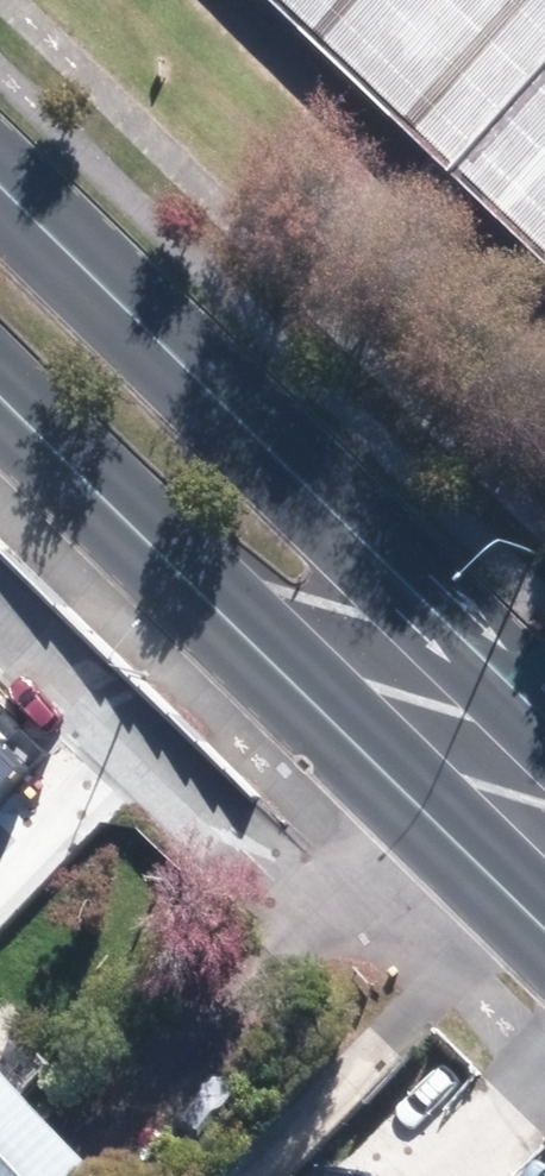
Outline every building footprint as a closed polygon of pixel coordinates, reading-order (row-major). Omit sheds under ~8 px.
[(544,292),(544,0),(241,0),(544,292)] [(10,1047),(0,1037),(0,1175),(107,1175),(122,1161),(38,1075),(63,1051),(35,1023),(10,1047)]
